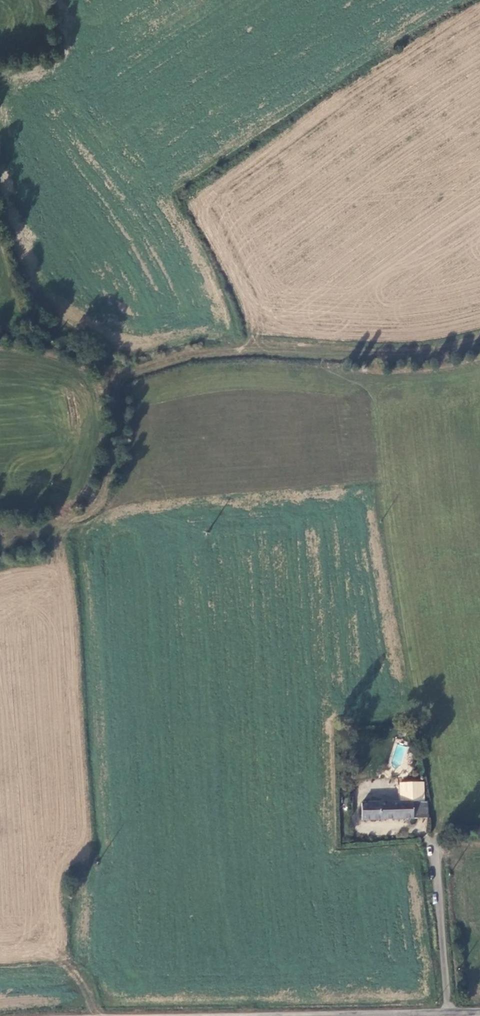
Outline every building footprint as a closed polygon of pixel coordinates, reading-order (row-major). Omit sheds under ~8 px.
[(416,802),(415,784),(393,785),(394,803),(416,802)] [(421,818),(421,802),(416,802),(394,803),(388,803),(389,820),(421,818)] [(354,821),(389,820),(388,803),(354,805),(354,821)]
